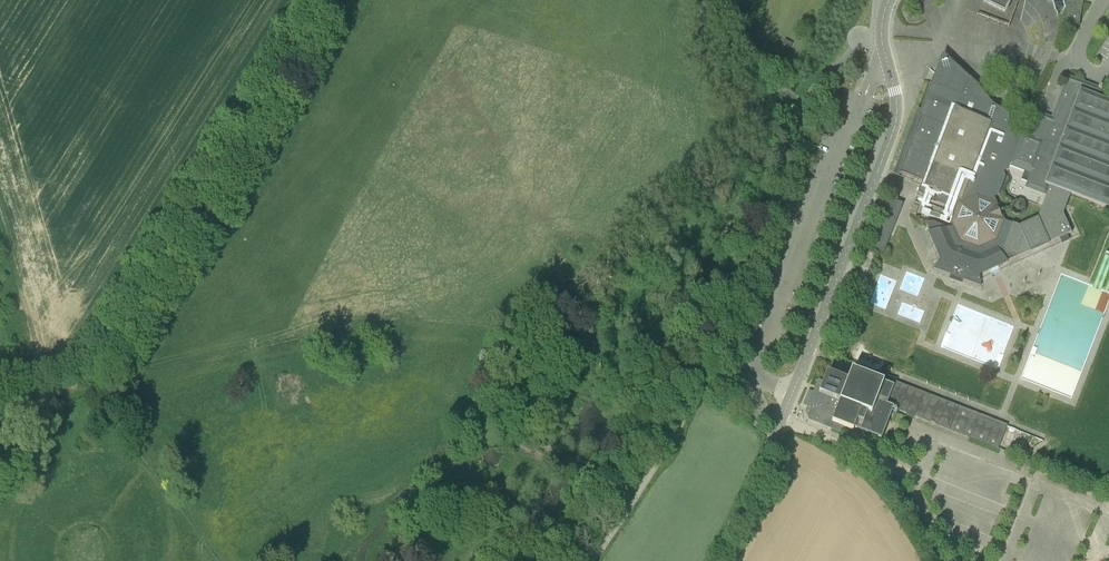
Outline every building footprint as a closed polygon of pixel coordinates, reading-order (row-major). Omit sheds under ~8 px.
[(1011,0),(984,0),(984,2),(1005,12),(1011,0)] [(1052,6),(1055,8),(1058,10),(1059,11),(1064,15),(1063,22),(1065,22),(1079,25),(1083,4),(1084,0),(1045,0),(1052,6)] [(813,24),(821,28),(825,21),(817,17),(813,24)] [(923,113),(901,172),(923,180),(917,197),(936,204),(955,211),(951,223),(952,227),(947,229),(933,223),(925,224),(929,232),(941,260),(933,269),(951,275),(963,280),(980,287),(980,276),(1008,263),(1007,262),(1016,258),(997,240),(1005,221),(1004,220),(994,197),(999,195),(1006,177),(1004,172),(1008,171),(1009,166),(1007,165),(1020,132),(1014,129),(1009,117),(1009,116),(1009,115),(1005,114),(997,109),(991,102),(987,98),(980,89),(978,87),(952,64),(940,78),(934,84),(931,83),(931,84),(921,112),(923,113)] [(997,240),(1016,258),(1030,251),(1031,252),(1050,243),(1050,242),(1072,232),(1063,213),(1071,192),(1108,207),(1108,102),(1103,100),(1106,90),(1102,89),(1102,88),(1099,87),(1099,88),(1084,82),(1067,75),(1064,85),(1050,122),(1040,118),(1036,127),(1039,129),(1036,138),(1020,132),(1007,165),(1009,166),(1024,172),(1021,180),(1027,182),(1027,183),(1030,184),(1029,188),(1047,194),(1038,217),(1019,226),(1004,220),(1005,221),(997,240)] [(897,200),(899,193),(891,190),(874,236),(872,235),(871,238),(873,239),(869,247),(884,253),(903,203),(897,200)] [(864,282),(875,254),(868,251),(857,279),(864,282)] [(857,372),(894,386),(886,405),(894,407),(998,448),(1007,426),(896,382),(896,380),(860,366),(857,372)] [(852,370),(848,381),(827,373),(823,383),(818,381),(807,409),(813,411),(815,416),(813,421),(841,432),(843,427),(854,431),(855,429),(882,439),(894,407),(886,405),(894,386),(857,372),(852,370)]
